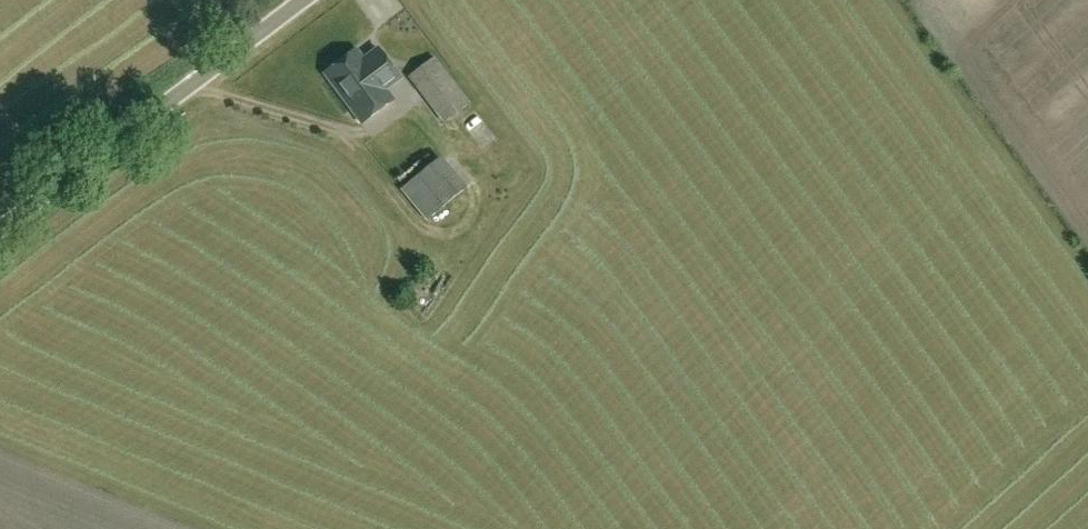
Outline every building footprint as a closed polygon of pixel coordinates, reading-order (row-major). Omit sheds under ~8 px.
[(400,80),(379,50),(364,60),(357,50),(325,73),(361,124),(393,101),(386,90),(400,80)] [(444,123),(469,105),(443,70),(418,88),(444,123)] [(427,220),(463,190),(437,159),(402,190),(427,220)]
